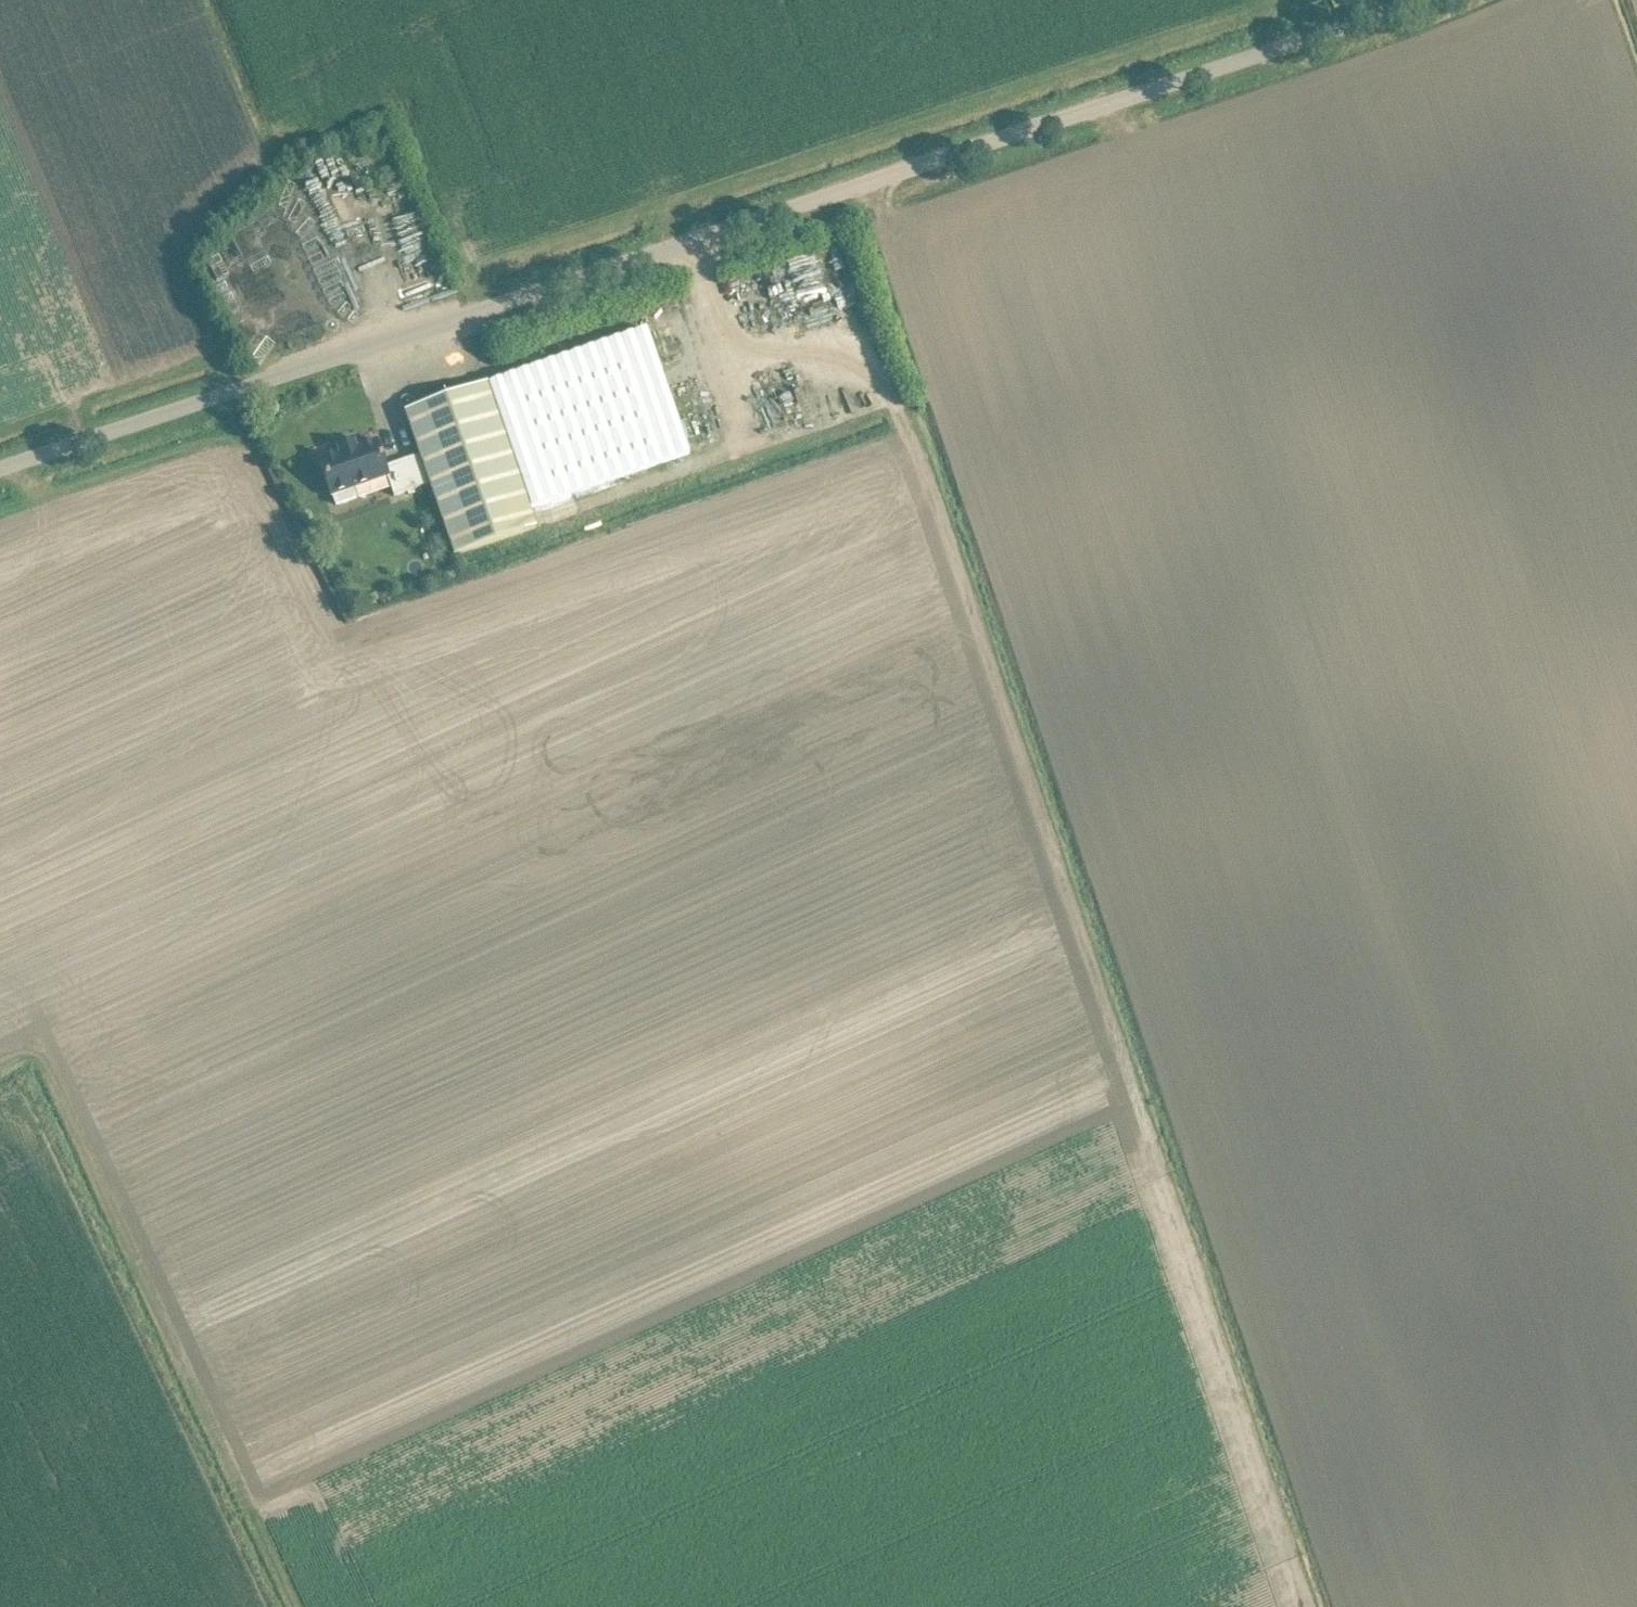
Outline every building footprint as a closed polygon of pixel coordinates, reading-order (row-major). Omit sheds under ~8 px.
[(274,256),(262,264),(274,282),(286,273),(274,256)] [(287,305),(299,300),(290,279),(278,284),(287,305)] [(690,455),(655,351),(648,330),(404,413),(420,456),(430,485),(454,557),(536,529),(529,510),(690,455)] [(752,383),(738,389),(744,403),(759,397),(752,383)] [(430,485),(420,456),(386,468),(376,441),(356,448),(354,444),(338,450),(339,454),(319,461),(332,499),(334,498),(336,506),(358,499),(355,490),(389,479),(395,497),(430,485)]
